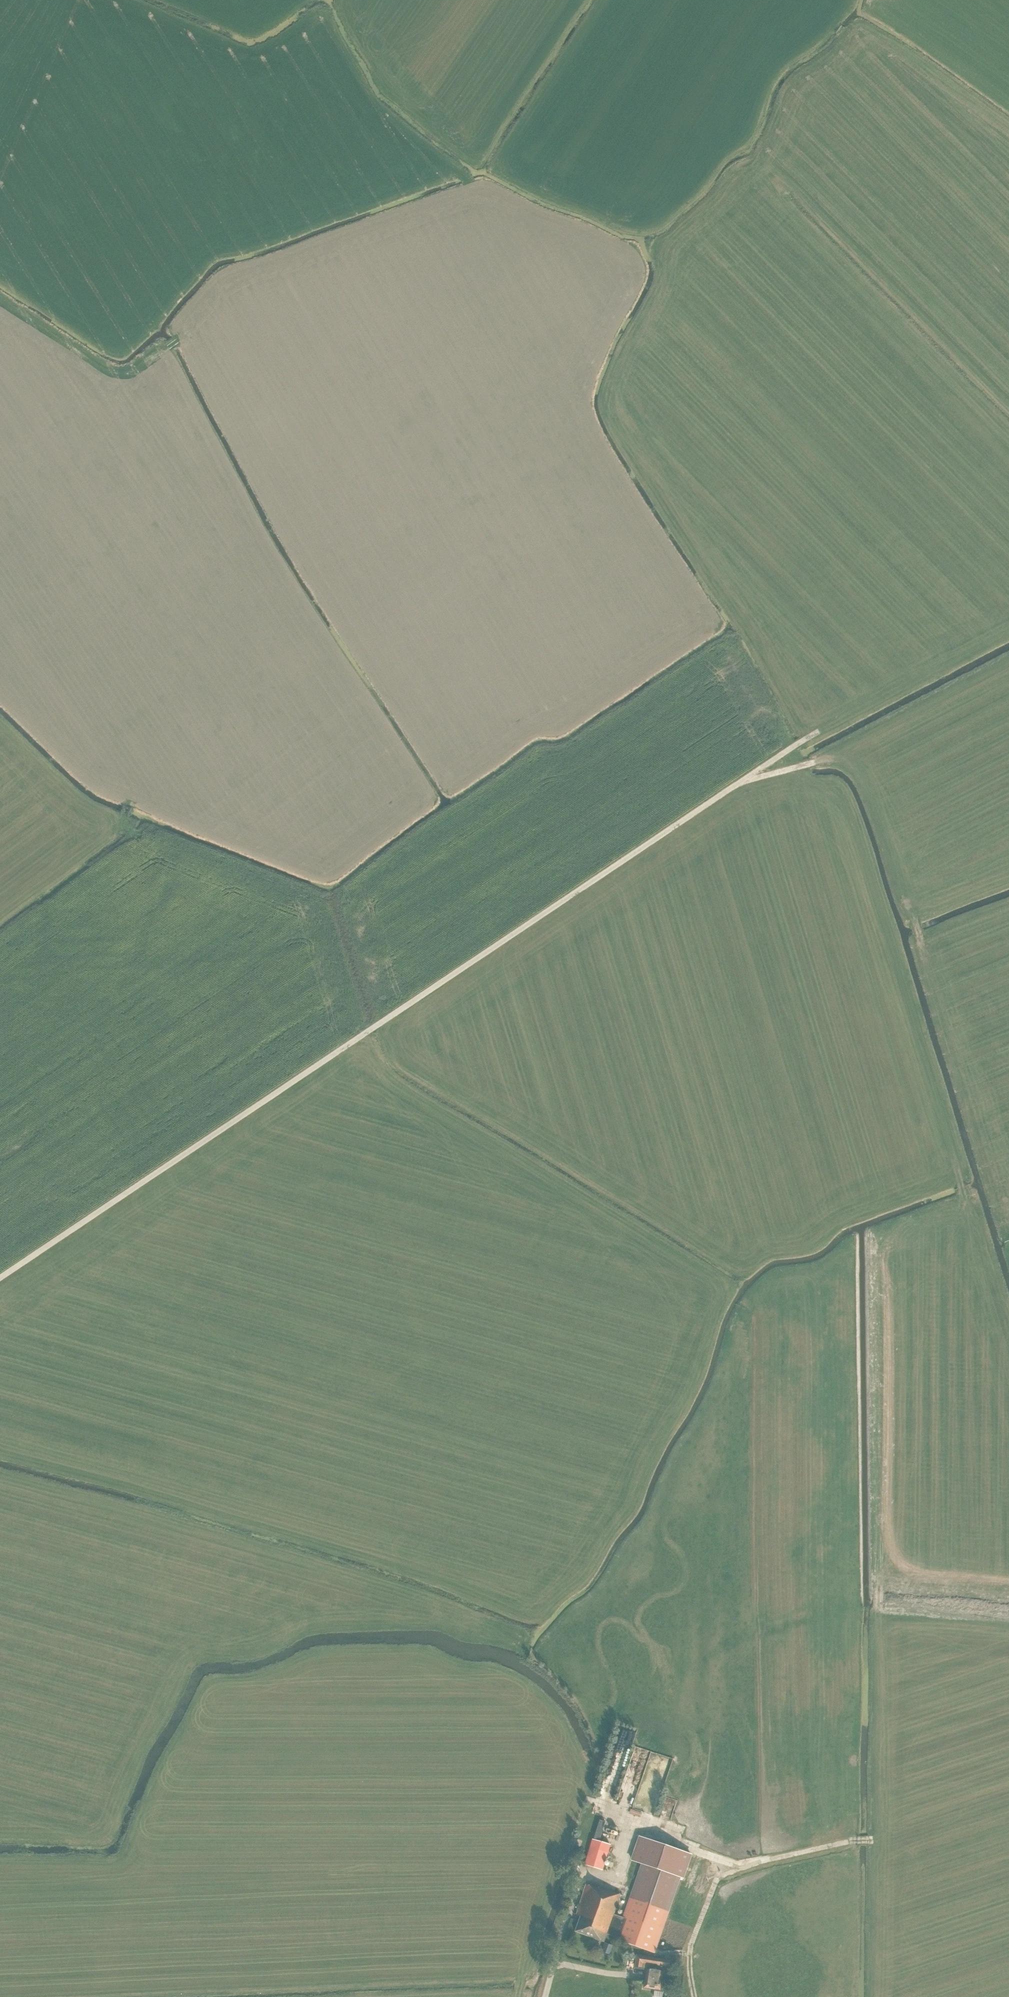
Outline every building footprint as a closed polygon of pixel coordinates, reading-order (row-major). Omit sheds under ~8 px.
[(661,1798),(673,1757),(640,1747),(637,1759),(629,1756),(623,1778),(631,1781),(628,1793),(639,1796),(638,1798),(641,1799),(643,1792),(661,1798)] [(579,1852),(584,1854),(590,1837),(585,1835),(579,1852)] [(641,1864),(623,1917),(613,1914),(620,1894),(598,1886),(598,1889),(586,1885),(576,1914),(581,1916),(575,1932),(604,1942),(607,1934),(616,1937),(616,1939),(655,1953),(681,1877),(684,1878),(692,1854),(639,1836),(630,1860),(641,1864)] [(585,1865),(607,1871),(608,1867),(604,1866),(610,1845),(593,1839),(585,1865)] [(642,1967),(642,1968),(647,1969),(644,1987),(660,1990),(662,1973),(669,1974),(671,1960),(668,1960),(637,1955),(635,1966),(642,1967)]
